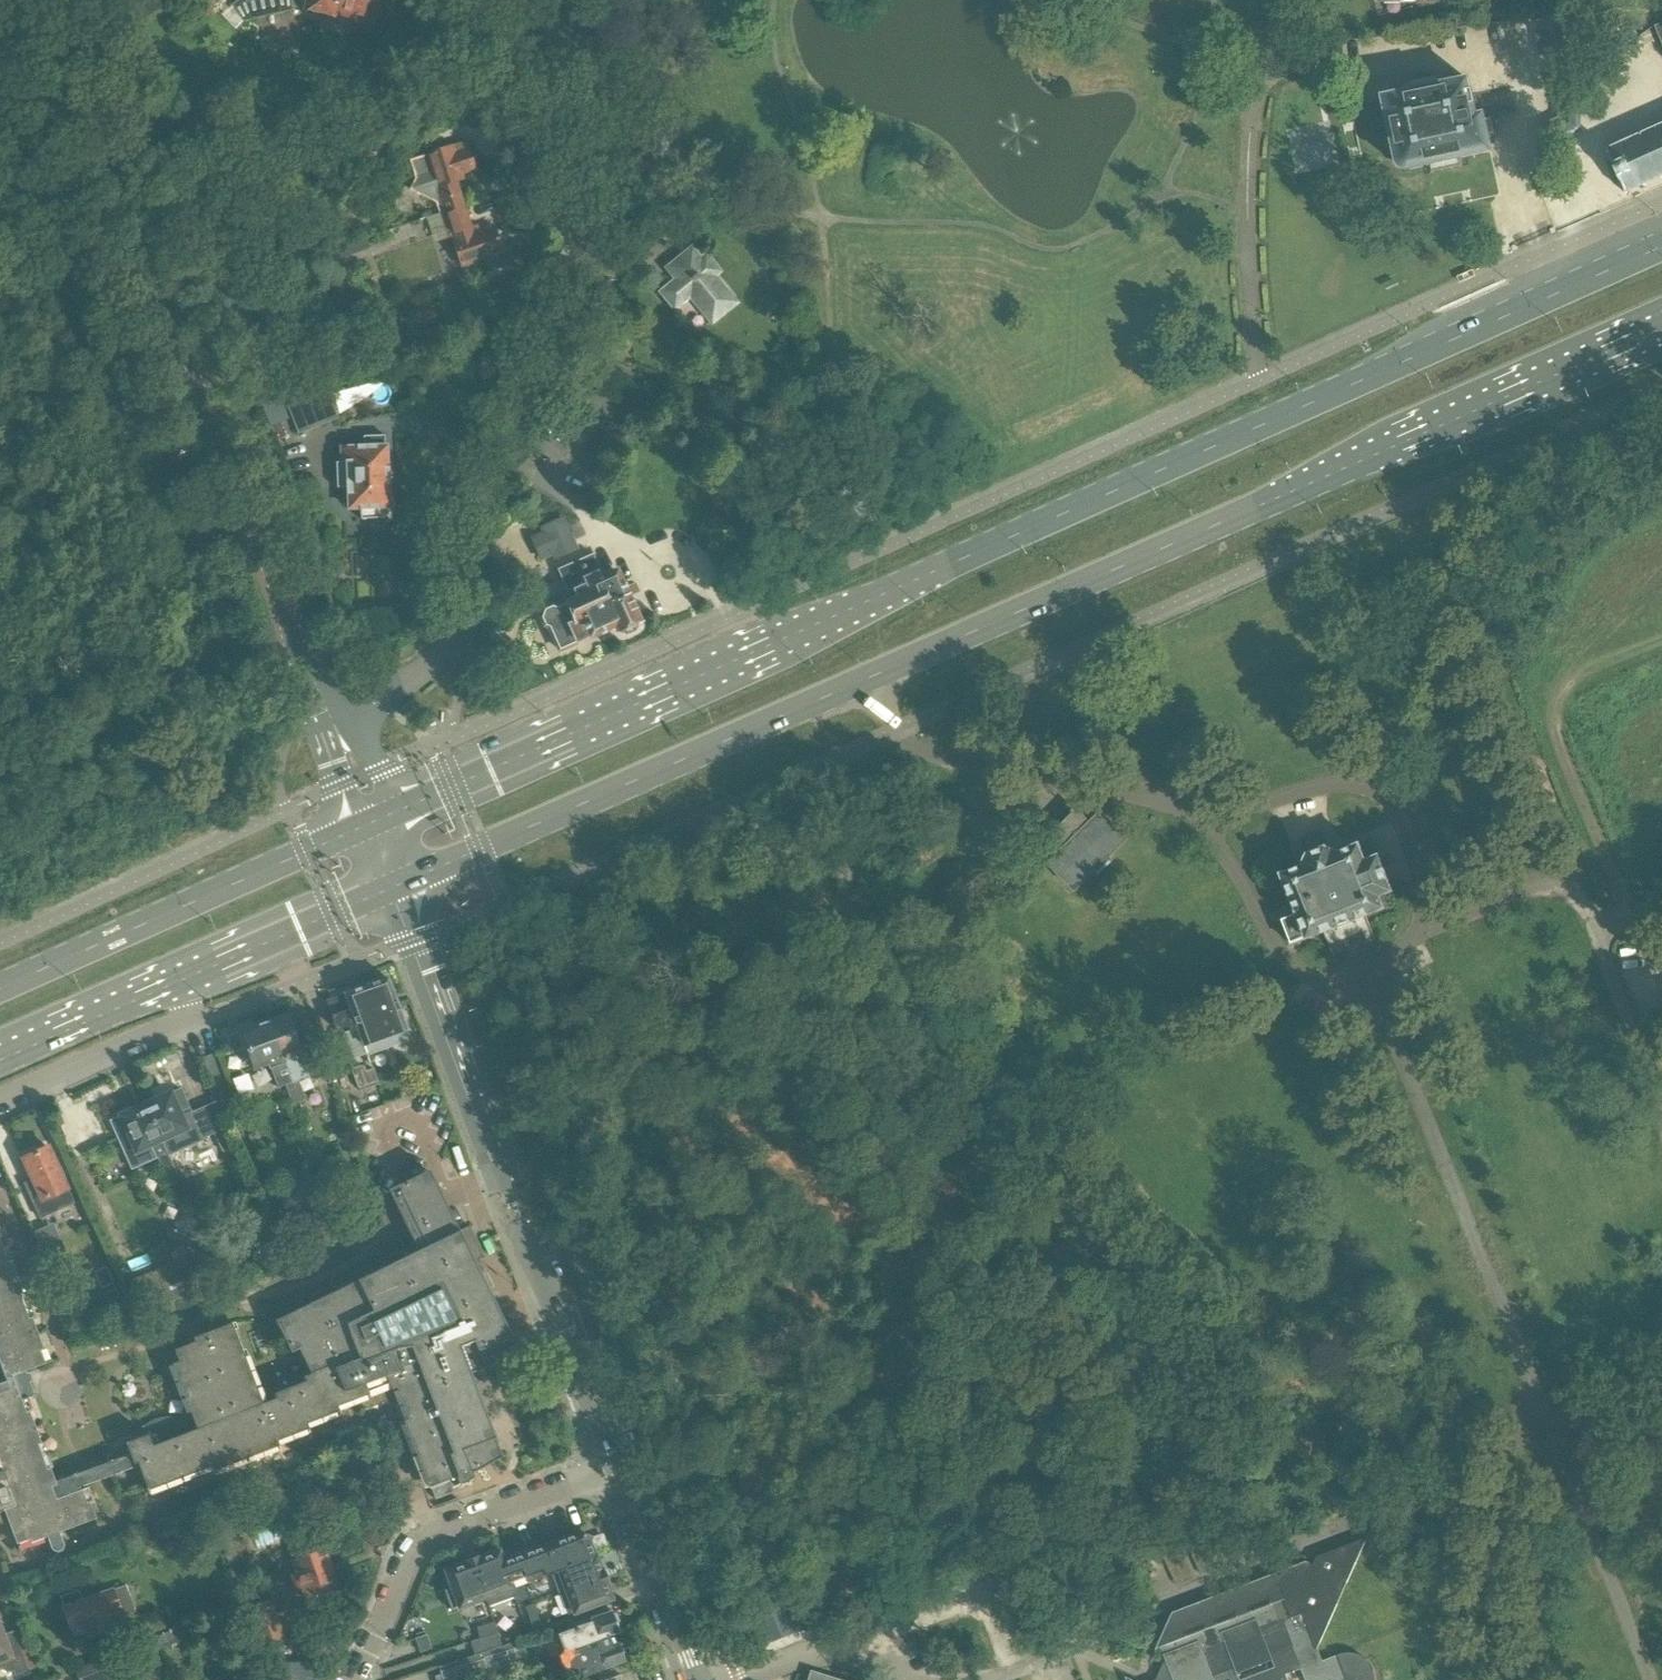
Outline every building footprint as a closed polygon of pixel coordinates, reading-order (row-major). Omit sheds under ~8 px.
[(306,5),(305,10),(358,22),(359,16),(367,18),(374,15),(377,0),(307,0),(306,5)] [(1642,0),(1624,0),(1623,2),(1635,10),(1642,0)] [(1536,30),(1539,56),(1566,53),(1563,27),(1536,30)] [(1476,117),(1468,79),(1445,84),(1444,82),(1433,81),(1418,84),(1406,90),(1406,93),(1384,98),(1389,124),(1388,127),(1389,135),(1392,137),(1397,163),(1400,167),(1404,169),(1409,169),(1430,165),(1432,174),(1463,167),(1461,158),(1491,152),(1487,137),(1495,135),(1491,118),(1484,120),(1483,115),(1476,117)] [(1550,143),(1579,130),(1577,100),(1558,100),(1559,118),(1542,126),(1550,143)] [(1607,152),(1609,156),(1612,162),(1610,163),(1613,168),(1614,168),(1618,175),(1616,176),(1619,181),(1620,181),(1625,192),(1642,184),(1643,185),(1643,186),(1646,184),(1645,183),(1660,176),(1661,178),(1661,177),(1661,127),(1661,126),(1661,125),(1660,126),(1659,127),(1659,128),(1653,131),(1645,135),(1644,133),(1642,134),(1642,136),(1632,140),(1627,143),(1626,141),(1624,142),(1624,144),(1607,152)] [(651,132),(643,135),(652,157),(655,155),(657,155),(660,154),(661,153),(662,153),(662,152),(663,151),(664,151),(665,150),(665,149),(666,148),(666,147),(667,146),(667,145),(667,144),(667,143),(667,142),(667,141),(667,140),(667,139),(666,138),(666,137),(665,136),(664,135),(663,134),(662,133),(661,133),(660,132),(659,132),(658,132),(657,131),(656,131),(655,131),(654,131),(653,131),(652,132),(651,132)] [(453,146),(409,160),(415,178),(410,190),(436,202),(439,210),(440,212),(464,204),(455,176),(470,171),(475,169),(466,141),(453,146)] [(464,204),(440,212),(440,213),(448,239),(452,237),(462,266),(503,253),(500,246),(493,226),(473,232),(464,204)] [(672,271),(667,275),(675,286),(672,288),(667,292),(679,307),(687,301),(692,297),(709,319),(711,320),(711,321),(712,321),(714,320),(715,321),(715,322),(720,318),(733,307),(731,305),(730,304),(733,303),(731,301),(734,298),(736,296),(716,270),(717,270),(718,269),(709,257),(706,260),(705,259),(704,258),(699,262),(691,252),(688,255),(687,253),(686,252),(671,264),(672,266),(673,267),(670,269),(672,271)] [(295,404),(288,407),(299,435),(339,419),(328,391),(310,399),(306,389),(291,395),(295,404)] [(388,509),(387,489),(390,486),(389,473),(387,471),(386,448),(384,448),(383,438),(362,439),(362,449),(340,449),(341,464),(334,464),(336,491),(347,491),(348,511),(359,510),(359,521),(382,520),(382,509),(388,509)] [(556,558),(578,548),(564,518),(543,527),(545,531),(532,537),(541,558),(553,552),(556,558)] [(603,578),(592,554),(558,569),(572,600),(567,602),(567,603),(557,607),(552,606),(542,610),(542,617),(545,625),(549,626),(559,648),(577,641),(589,636),(589,637),(616,625),(618,629),(619,628),(620,631),(626,633),(634,629),(637,622),(634,617),(636,616),(616,571),(603,578)] [(1089,820),(1078,809),(1046,842),(1058,854),(1047,865),(1075,894),(1094,875),(1098,878),(1115,861),(1111,858),(1130,840),(1099,809),(1089,820)] [(1369,863),(1362,843),(1339,852),(1338,849),(1334,847),(1330,847),(1329,845),(1313,851),(1313,852),(1310,856),(1309,860),(1310,863),(1287,871),(1302,912),(1283,920),(1292,942),(1311,935),(1312,937),(1387,909),(1382,898),(1395,893),(1383,858),(1369,863)] [(388,978),(328,1000),(350,1059),(410,1037),(388,978)] [(288,1014),(267,1021),(275,1044),(278,1042),(299,1101),(306,1099),(299,1080),(310,1076),(307,1068),(306,1066),(311,1065),(306,1051),(301,1052),(294,1033),(296,1032),(302,1030),(299,1022),(296,1012),(293,1013),(288,1015),(288,1014)] [(270,1064),(278,1087),(286,1084),(293,1103),(299,1101),(278,1042),(275,1044),(267,1021),(241,1030),(241,1031),(228,1036),(234,1052),(247,1047),(254,1069),(270,1064)] [(365,1065),(354,1069),(360,1087),(377,1081),(373,1068),(367,1070),(365,1065)] [(188,1109),(180,1090),(167,1095),(164,1093),(157,1096),(156,1100),(145,1105),(161,1140),(162,1140),(167,1152),(167,1153),(174,1170),(183,1166),(175,1149),(192,1142),(192,1141),(201,1137),(202,1139),(214,1133),(222,1152),(234,1147),(214,1103),(190,1114),(188,1109)] [(124,1114),(110,1120),(113,1127),(119,1140),(126,1155),(132,1169),(158,1158),(164,1174),(174,1170),(167,1153),(167,1152),(162,1140),(161,1140),(145,1105),(134,1109),(131,1108),(124,1111),(124,1114)] [(26,1187),(32,1199),(41,1219),(73,1204),(48,1148),(23,1159),(34,1183),(26,1187)] [(131,1455),(83,1472),(87,1484),(139,1465),(140,1469),(148,1488),(151,1487),(154,1486),(154,1488),(167,1483),(176,1479),(175,1478),(179,1476),(180,1478),(182,1477),(182,1475),(185,1474),(186,1476),(189,1475),(208,1467),(207,1465),(209,1465),(211,1464),(213,1470),(213,1471),(216,1470),(215,1468),(219,1467),(220,1468),(241,1460),(240,1458),(243,1457),(244,1457),(245,1459),(246,1458),(251,1470),(282,1458),(281,1455),(277,1446),(278,1446),(279,1446),(277,1441),(276,1439),(280,1437),(281,1439),(290,1436),(302,1431),(302,1429),(305,1427),(306,1429),(308,1428),(307,1426),(306,1422),(310,1420),(310,1422),(332,1414),(331,1412),(332,1411),(335,1410),(336,1412),(337,1412),(339,1411),(338,1409),(336,1404),(338,1403),(340,1402),(341,1403),(341,1404),(347,1402),(360,1397),(363,1405),(364,1410),(376,1405),(387,1401),(384,1395),(388,1393),(392,1392),(396,1402),(416,1455),(418,1455),(422,1464),(421,1464),(420,1464),(421,1467),(426,1480),(427,1480),(428,1480),(435,1499),(454,1492),(451,1484),(458,1480),(460,1483),(460,1484),(467,1480),(473,1477),(472,1474),(471,1473),(501,1457),(502,1457),(471,1373),(490,1365),(493,1364),(496,1361),(500,1357),(500,1356),(503,1350),(505,1344),(505,1340),(512,1337),(501,1316),(475,1262),(486,1256),(474,1232),(470,1225),(460,1230),(430,1169),(389,1189),(393,1196),(419,1250),(414,1252),(399,1260),(276,1320),(292,1353),(297,1350),(300,1349),(304,1359),(311,1374),(309,1375),(304,1377),(305,1379),(306,1382),(290,1388),(274,1394),(275,1394),(276,1398),(262,1403),(255,1386),(253,1387),(252,1383),(253,1382),(254,1382),(252,1377),(246,1361),(244,1362),(242,1358),(244,1357),(243,1355),(242,1355),(241,1354),(240,1352),(242,1351),(234,1330),(232,1330),(230,1324),(194,1338),(194,1339),(196,1342),(184,1347),(175,1350),(176,1352),(179,1362),(177,1362),(174,1364),(176,1368),(176,1370),(175,1370),(183,1392),(185,1391),(186,1395),(184,1396),(185,1397),(185,1398),(186,1398),(187,1397),(189,1401),(187,1402),(191,1413),(175,1419),(173,1419),(169,1418),(165,1419),(162,1419),(157,1420),(153,1422),(149,1424),(146,1427),(144,1427),(147,1435),(139,1438),(126,1443),(131,1455)] [(298,1186),(296,1187),(303,1203),(307,1213),(315,1230),(317,1229),(344,1217),(333,1191),(326,1174),(317,1178),(298,1186)] [(376,1235),(400,1223),(389,1198),(376,1204),(380,1212),(368,1217),(376,1235)] [(303,1203),(270,1218),(272,1223),(281,1244),(315,1230),(307,1213),(303,1203)] [(45,1259),(59,1254),(48,1227),(34,1233),(45,1259)] [(1,1512),(4,1511),(10,1525),(17,1544),(30,1539),(31,1543),(45,1537),(47,1537),(48,1540),(51,1547),(51,1548),(52,1548),(52,1549),(53,1549),(53,1550),(54,1550),(54,1551),(55,1551),(56,1551),(57,1551),(58,1551),(59,1551),(60,1551),(60,1550),(61,1550),(62,1550),(62,1549),(63,1548),(63,1547),(64,1547),(64,1546),(64,1545),(64,1544),(64,1543),(63,1543),(61,1537),(60,1532),(97,1518),(90,1502),(87,1503),(85,1498),(82,1489),(80,1490),(79,1487),(87,1484),(83,1472),(56,1481),(54,1477),(51,1468),(49,1469),(47,1469),(40,1449),(38,1445),(40,1444),(42,1443),(30,1411),(28,1412),(26,1412),(22,1400),(23,1400),(27,1398),(28,1399),(28,1400),(29,1400),(29,1398),(32,1396),(35,1395),(30,1382),(28,1383),(25,1376),(25,1375),(27,1374),(26,1371),(37,1367),(53,1361),(52,1359),(50,1359),(51,1361),(50,1361),(45,1363),(44,1358),(41,1351),(43,1350),(44,1349),(41,1340),(33,1317),(29,1319),(20,1294),(23,1293),(12,1261),(9,1261),(8,1262),(5,1252),(0,1239),(0,1364),(4,1376),(6,1381),(0,1383),(0,1512),(1,1512)] [(202,1287),(189,1256),(130,1281),(143,1312),(202,1287)] [(389,1523),(408,1516),(399,1489),(392,1492),(389,1523)] [(152,1505),(146,1508),(143,1514),(145,1520),(152,1524),(159,1522),(162,1515),(159,1508),(152,1505)] [(594,1556),(588,1540),(575,1534),(512,1557),(515,1563),(506,1567),(514,1587),(595,1556),(595,1555),(594,1556)] [(1348,1653),(1343,1654),(1324,1661),(1319,1648),(1368,1538),(1318,1557),(1315,1564),(1308,1561),(1174,1612),(1157,1650),(1162,1648),(1167,1659),(1158,1679),(1159,1679),(1290,1679),(1287,1674),(1303,1668),(1307,1679),(1378,1679),(1377,1675),(1376,1670),(1374,1666),(1371,1663),(1368,1659),(1365,1657),(1361,1655),(1356,1653),(1352,1653),(1348,1653)] [(307,1600),(314,1598),(317,1607),(339,1600),(336,1590),(340,1589),(325,1549),(292,1561),(297,1573),(291,1575),(297,1590),(302,1588),(307,1600)] [(505,1567),(499,1550),(481,1557),(479,1558),(480,1561),(473,1563),(486,1597),(485,1598),(489,1606),(516,1596),(513,1587),(514,1587),(506,1567),(505,1567)] [(560,1593),(601,1578),(598,1572),(601,1572),(600,1569),(601,1569),(595,1556),(514,1587),(522,1584),(552,1573),(560,1593)] [(738,1573),(766,1642),(804,1626),(776,1558),(738,1573)] [(486,1597),(473,1563),(467,1565),(466,1563),(464,1564),(464,1563),(446,1570),(452,1587),(444,1589),(452,1609),(459,1606),(459,1607),(485,1598),(486,1597)] [(601,1578),(560,1593),(568,1615),(612,1599),(606,1585),(605,1583),(603,1584),(601,1578)] [(518,1602),(528,1598),(522,1584),(514,1587),(513,1587),(516,1596),(518,1602)] [(135,1611),(126,1586),(83,1601),(80,1590),(61,1596),(65,1608),(64,1608),(71,1627),(75,1625),(78,1633),(85,1630),(87,1636),(122,1624),(119,1617),(135,1611)] [(261,1647),(285,1639),(271,1599),(247,1607),(261,1647)] [(534,1632),(542,1629),(533,1603),(525,1606),(534,1632)] [(574,1648),(613,1633),(619,1631),(617,1625),(619,1619),(617,1613),(611,1612),(610,1610),(575,1622),(577,1627),(552,1637),(551,1639),(556,1652),(558,1654),(574,1648)] [(169,1629),(164,1616),(138,1627),(137,1625),(121,1631),(127,1646),(128,1646),(154,1635),(169,1629)] [(478,1627),(481,1637),(497,1632),(494,1621),(478,1627)] [(154,1635),(158,1647),(159,1649),(187,1637),(182,1624),(169,1629),(154,1635)] [(3,1669),(9,1671),(13,1670),(15,1675),(28,1670),(16,1639),(4,1643),(0,1632),(0,1662),(3,1669)] [(236,1653),(249,1648),(244,1632),(230,1637),(236,1653)] [(476,1655),(502,1646),(497,1632),(481,1637),(471,1640),(476,1654),(476,1655)] [(617,1643),(613,1633),(574,1648),(558,1654),(563,1666),(578,1661),(583,1675),(623,1660),(622,1658),(631,1655),(626,1639),(617,1643)] [(133,1657),(158,1647),(154,1635),(128,1646),(133,1657)] [(440,1666),(441,1670),(444,1679),(482,1679),(522,1667),(514,1643),(514,1642),(502,1646),(476,1655),(476,1654),(463,1658),(455,1661),(440,1666)] [(102,1658),(108,1674),(133,1665),(127,1649),(102,1658)] [(107,1677),(101,1660),(75,1670),(79,1679),(108,1679),(107,1677)] [(811,1671),(808,1679),(840,1679),(811,1671)]
